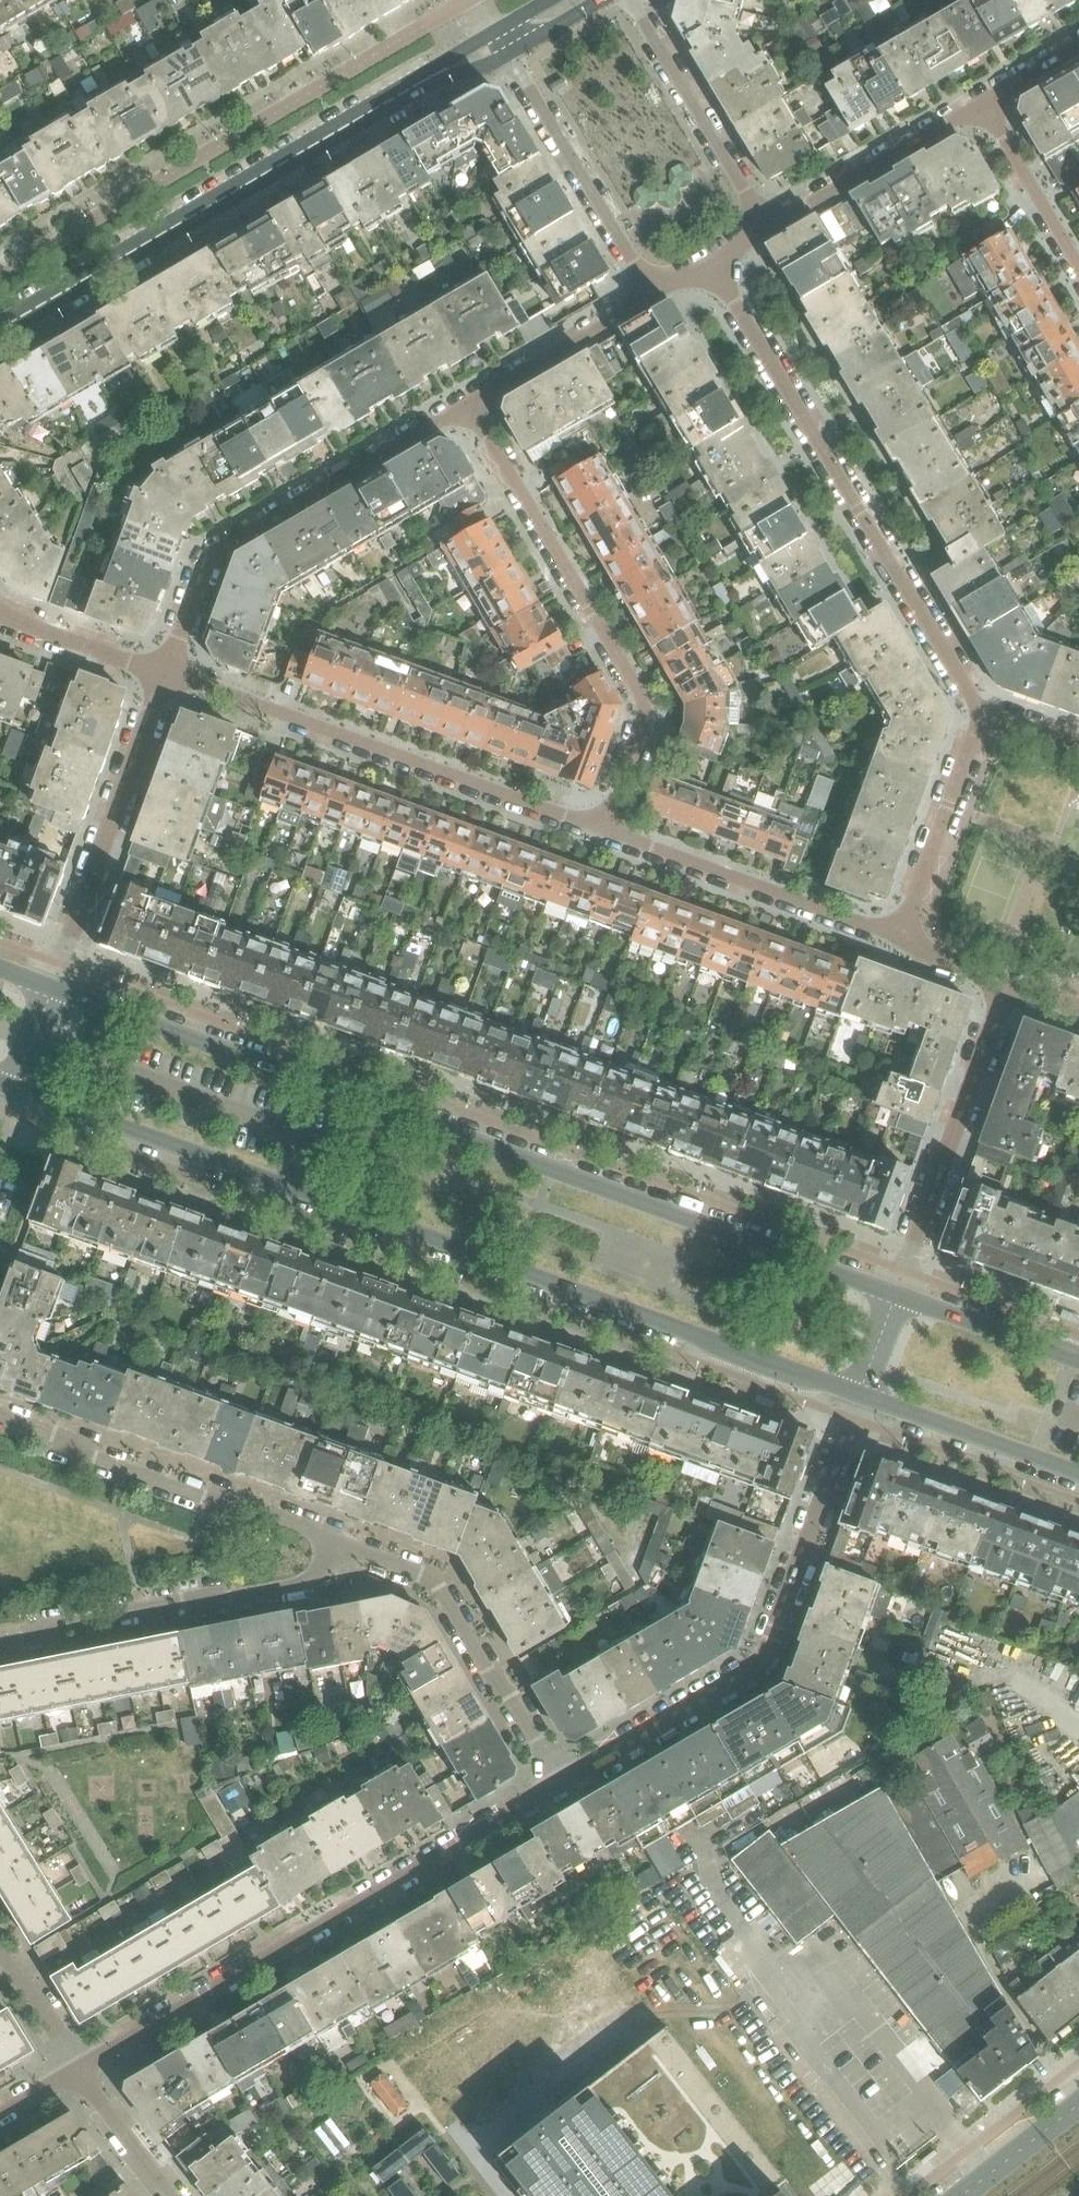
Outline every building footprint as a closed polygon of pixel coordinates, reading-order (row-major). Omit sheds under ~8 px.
[(26,15),(27,15),(18,0),(0,0),(0,31),(26,15)] [(27,15),(52,0),(18,0),(27,15)] [(319,0),(309,0),(306,1),(306,0),(296,0),(287,5),(284,0),(268,0),(263,3),(267,8),(253,16),(280,62),(304,49),(310,60),(343,41),(319,0)] [(399,8),(401,6),(402,0),(319,0),(343,41),(399,8)] [(742,13),(688,0),(672,0),(668,14),(670,18),(674,19),(673,22),(690,51),(712,38),(742,35),(745,26),(739,25),(742,13)] [(742,13),(745,2),(750,4),(751,0),(688,0),(742,13)] [(873,0),(856,0),(848,5),(852,13),(873,0)] [(1026,30),(1008,0),(969,0),(939,17),(966,65),(1026,30)] [(1026,30),(1077,0),(1008,0),(1026,30)] [(72,13),(65,1),(59,5),(66,17),(72,13)] [(775,21),(779,8),(770,2),(765,18),(775,21)] [(876,16),(869,4),(857,12),(864,24),(876,16)] [(66,17),(59,5),(53,8),(60,20),(66,17)] [(911,19),(903,6),(895,11),(902,24),(911,19)] [(113,37),(137,23),(131,13),(107,27),(113,37)] [(280,62),(253,16),(242,23),(239,17),(221,27),(205,36),(209,42),(197,49),(198,52),(223,96),(280,62)] [(815,35),(808,24),(803,17),(799,19),(795,31),(802,43),(815,35)] [(906,100),(966,65),(939,17),(879,53),(906,100)] [(824,30),(819,21),(817,18),(808,24),(815,35),(824,30)] [(845,35),(838,24),(830,28),(837,39),(845,35)] [(78,41),(73,33),(62,39),(67,48),(78,41)] [(18,45),(12,34),(4,38),(11,49),(18,45)] [(780,83),(762,52),(757,54),(753,47),(749,49),(742,37),(742,35),(712,38),(690,51),(735,126),(780,99),(779,98),(783,96),(777,86),(780,83)] [(822,48),(816,37),(802,45),(808,56),(822,48)] [(4,38),(0,41),(0,48),(3,54),(11,49),(4,38)] [(161,56),(153,44),(146,48),(153,60),(161,56)] [(223,96),(198,52),(189,57),(186,53),(148,76),(151,80),(141,86),(166,130),(223,96)] [(906,100),(879,53),(868,59),(866,56),(833,76),(838,84),(828,90),(838,107),(852,131),(906,100)] [(72,76),(61,58),(50,64),(61,82),(72,76)] [(1039,88),(1041,91),(1069,137),(1072,143),(1073,145),(1078,141),(1078,65),(1039,88)] [(43,66),(24,76),(32,90),(51,80),(43,66)] [(567,87),(563,79),(549,87),(554,95),(562,90),(567,87)] [(9,85),(0,90),(0,102),(14,94),(9,85)] [(108,163),(166,130),(141,86),(131,91),(129,87),(91,109),(94,113),(83,119),(108,163)] [(1069,137),(1041,91),(1022,102),(1020,112),(1026,124),(1024,125),(1026,127),(1025,127),(1057,182),(1060,184),(1063,185),(1066,185),(1073,196),(1078,192),(1078,155),(1073,145),(1072,143),(1069,137)] [(526,134),(522,127),(519,127),(500,95),(486,92),(445,115),(459,139),(457,156),(456,157),(455,170),(459,170),(481,157),(485,150),(497,169),(492,171),(499,182),(538,159),(537,157),(539,154),(535,148),(532,148),(525,137),(526,134)] [(799,133),(798,131),(780,99),(735,126),(755,159),(799,133)] [(852,131),(838,107),(828,114),(825,115),(828,122),(818,128),(824,139),(826,138),(830,145),(852,131)] [(819,120),(814,111),(802,118),(807,127),(819,120)] [(40,113),(35,116),(41,126),(46,123),(40,113)] [(457,156),(459,139),(445,115),(435,121),(432,120),(426,124),(426,127),(415,133),(412,132),(405,136),(405,139),(427,179),(439,171),(437,168),(456,157),(457,156)] [(108,163),(83,119),(73,125),(70,121),(33,142),(36,146),(25,153),(51,197),(108,163)] [(768,181),(815,153),(801,129),(798,131),(799,133),(755,159),(768,181)] [(427,179),(405,139),(404,140),(403,139),(393,146),(390,145),(384,148),(383,151),(382,152),(408,196),(418,190),(421,195),(433,188),(427,179)] [(999,195),(974,153),(971,155),(965,144),(955,142),(925,159),(923,156),(909,164),(939,214),(948,208),(950,211),(970,200),(975,209),(999,195)] [(396,203),(408,196),(382,152),(381,153),(378,152),(371,156),(370,159),(338,178),(335,177),(328,181),(327,184),(326,185),(352,229),(363,222),(366,228),(399,208),(396,203)] [(51,197),(25,153),(15,158),(13,155),(0,162),(0,227),(51,197)] [(559,193),(552,182),(553,179),(552,176),(549,176),(545,170),(546,167),(542,160),(539,160),(538,159),(499,182),(500,184),(496,186),(502,196),(498,198),(526,244),(573,216),(572,215),(573,212),(569,205),(566,205),(562,199),(564,196),(562,193),(559,193)] [(929,219),(939,214),(909,164),(896,172),(898,175),(869,192),(867,189),(852,198),(854,201),(869,225),(882,247),(893,241),(895,244),(931,222),(929,219)] [(340,236),(352,229),(326,185),(325,185),(322,185),(314,189),(314,192),(282,210),(279,210),(272,214),(271,217),(270,218),(295,262),(307,255),(310,261),(344,241),(340,236)] [(455,208),(471,199),(467,191),(451,201),(455,208)] [(455,208),(451,201),(443,205),(448,213),(455,208)] [(869,225),(854,201),(844,207),(858,231),(869,225)] [(842,204),(829,211),(845,239),(858,231),(844,207),(842,204)] [(834,248),(833,246),(845,239),(829,211),(786,236),(786,237),(785,238),(785,237),(768,247),(766,248),(766,249),(779,271),(780,270),(784,276),(785,275),(785,276),(834,248)] [(994,223),(988,213),(980,218),(986,228),(994,223)] [(608,275),(590,244),(587,239),(588,236),(586,234),(583,234),(580,227),(581,224),(577,218),(574,218),(573,216),(526,244),(554,292),(550,294),(557,305),(608,275)] [(457,230),(450,217),(443,221),(450,234),(457,230)] [(285,269),(295,262),(270,218),(269,218),(266,218),(258,222),(257,225),(226,243),(223,242),(216,247),(215,250),(214,251),(240,295),(250,289),(253,294),(272,283),(274,287),(273,288),(281,301),(286,298),(281,288),(280,289),(276,281),(288,274),(285,269)] [(467,241),(492,226),(489,221),(483,219),(462,231),(467,241)] [(1025,263),(1021,256),(1014,245),(1016,241),(1012,235),(1008,235),(1001,222),(974,239),(981,250),(948,270),(965,300),(983,290),(989,300),(1031,273),(1032,269),(1029,263),(1025,263)] [(472,249),(484,242),(480,235),(468,242),(472,249)] [(816,333),(867,303),(834,248),(785,276),(792,288),(793,287),(812,317),(808,319),(816,333)] [(228,302),(240,295),(214,251),(212,251),(209,250),(207,252),(202,255),(201,258),(170,276),(167,275),(160,280),(159,283),(158,283),(183,328),(194,322),(198,327),(231,307),(228,302)] [(454,263),(447,251),(439,256),(445,268),(454,263)] [(857,270),(870,263),(866,257),(854,264),(857,270)] [(398,279),(386,259),(373,267),(385,286),(398,279)] [(861,276),(873,268),(870,263),(857,270),(861,276)] [(525,285),(536,278),(532,271),(520,278),(525,285)] [(1057,312),(1049,298),(1046,300),(1039,288),(1042,286),(1035,274),(1032,276),(1031,273),(989,300),(1012,339),(1057,312)] [(516,329),(499,300),(488,281),(435,312),(463,360),(476,352),(474,348),(501,333),(503,336),(516,329)] [(402,293),(396,282),(387,287),(393,298),(402,293)] [(172,335),(183,328),(158,283),(156,284),(153,283),(146,288),(145,291),(114,309),(111,308),(104,313),(103,316),(101,316),(127,361),(138,354),(141,360),(175,340),(172,335)] [(529,321),(519,304),(512,292),(499,300),(516,329),(529,321)] [(289,314),(281,301),(272,307),(279,320),(289,314)] [(695,350),(685,335),(684,332),(687,330),(671,303),(651,315),(651,316),(650,316),(624,331),(635,350),(659,390),(707,362),(698,348),(695,350)] [(851,391),(901,360),(867,303),(816,333),(825,346),(828,344),(846,375),(843,377),(851,391)] [(956,329),(974,318),(970,311),(951,322),(956,329)] [(463,360),(435,312),(381,343),(409,391),(423,384),(420,380),(448,364),(450,368),(463,360)] [(1072,338),(1069,340),(1062,328),(1065,326),(1057,312),(1012,339),(1035,378),(1078,352),(1078,349),(1072,338)] [(70,401),(130,366),(127,361),(101,316),(100,317),(97,316),(90,321),(90,326),(85,329),(55,347),(51,344),(43,348),(43,351),(41,352),(70,401)] [(248,346),(232,318),(220,325),(246,367),(271,352),(262,337),(248,346)] [(956,329),(951,322),(941,328),(946,335),(956,329)] [(227,337),(220,326),(210,332),(216,343),(227,337)] [(945,335),(940,327),(930,334),(935,341),(945,335)] [(354,346),(348,336),(343,339),(349,349),(354,346)] [(349,349),(343,339),(338,342),(344,352),(349,349)] [(409,391),(381,343),(328,375),(356,423),(369,415),(367,411),(380,403),(394,395),(396,399),(409,391)] [(289,354),(284,346),(278,349),(283,358),(289,354)] [(624,372),(612,352),(604,356),(598,346),(586,353),(604,384),(616,377),(624,372)] [(70,401),(41,352),(40,353),(37,352),(29,356),(30,361),(13,371),(41,419),(70,401)] [(1035,378),(1058,418),(1078,405),(1078,352),(1035,378)] [(555,434),(612,401),(614,400),(604,384),(586,353),(574,360),(574,364),(558,373),(542,382),(539,381),(532,385),(532,388),(529,390),(555,434)] [(886,449),(936,419),(919,390),(926,386),(935,381),(929,373),(915,383),(901,360),(851,391),(859,404),(863,402),(881,433),(878,435),(886,449)] [(730,409),(711,378),(715,376),(707,362),(659,390),(694,449),(697,447),(698,448),(742,421),(734,407),(730,409)] [(214,386),(204,369),(184,381),(194,398),(214,386)] [(13,371),(11,373),(6,370),(0,373),(0,429),(2,427),(4,431),(15,424),(18,429),(28,423),(30,425),(41,419),(13,371)] [(225,390),(240,381),(236,374),(221,383),(225,390)] [(356,423),(328,375),(274,406),(302,454),(315,447),(313,443),(340,427),(342,431),(356,423)] [(929,391),(940,384),(938,379),(935,381),(926,386),(929,391)] [(555,434),(529,390),(507,403),(505,412),(511,423),(509,424),(527,455),(557,438),(555,434)] [(174,410),(167,398),(161,401),(168,414),(175,410),(174,410)] [(632,398),(619,399),(624,408),(634,401),(632,398)] [(168,414),(161,401),(155,405),(162,418),(168,414)] [(270,468),(244,422),(232,402),(227,406),(238,425),(213,439),(243,489),(258,480),(255,476),(270,468)] [(162,418),(155,405),(154,403),(152,405),(149,407),(155,417),(157,421),(160,419),(162,418)] [(1058,418),(1059,420),(1063,418),(1069,428),(1064,431),(1075,449),(1078,447),(1078,405),(1058,418)] [(302,454),(274,406),(271,408),(270,406),(244,422),(270,468),(285,459),(287,463),(302,454)] [(155,417),(149,407),(143,410),(149,420),(152,419),(155,417)] [(149,420),(143,410),(138,413),(144,423),(149,420)] [(118,425),(122,422),(117,413),(93,427),(98,436),(103,433),(108,431),(113,428),(118,425)] [(144,423),(138,413),(133,416),(139,426),(144,423)] [(669,425),(663,415),(650,422),(656,432),(660,430),(669,425)] [(139,426),(133,416),(128,419),(134,429),(139,426)] [(134,429),(128,419),(122,422),(128,432),(134,429)] [(972,477),(959,456),(957,452),(962,449),(964,453),(976,446),(972,438),(954,448),(936,419),(886,449),(894,463),(898,460),(917,491),(913,493),(922,508),(972,477)] [(1032,433),(1024,419),(1016,424),(1024,438),(1032,433)] [(764,466),(753,448),(747,438),(751,436),(742,421),(698,448),(706,462),(702,464),(719,493),(723,491),(731,505),(776,478),(768,464),(764,466)] [(128,432),(122,422),(118,425),(123,435),(128,432)] [(663,435),(675,428),(672,423),(669,425),(660,430),(663,435)] [(123,435),(118,425),(113,428),(119,438),(123,435)] [(959,444),(977,434),(973,426),(955,437),(959,444)] [(119,438),(113,428),(108,431),(114,441),(119,438)] [(114,441),(108,431),(103,433),(109,444),(114,441)] [(109,444),(103,433),(98,436),(104,447),(109,444)] [(104,447),(98,436),(93,439),(99,450),(104,447)] [(99,450),(93,439),(92,440),(88,443),(93,453),(98,450),(99,450)] [(243,489),(213,439),(168,466),(166,462),(153,470),(159,479),(153,487),(192,519),(204,511),(202,508),(226,494),(229,497),(243,489)] [(613,448),(607,439),(600,444),(606,453),(613,448)] [(638,449),(633,441),(623,447),(628,456),(638,449)] [(181,452),(176,442),(171,444),(177,454),(181,452)] [(485,494),(477,481),(459,450),(459,451),(456,446),(455,447),(454,446),(440,442),(434,445),(433,444),(428,446),(386,470),(411,514),(436,500),(441,506),(439,512),(449,528),(434,537),(439,545),(447,541),(467,529),(485,518),(479,507),(482,505),(483,504),(485,501),(486,497),(485,494)] [(93,453),(88,443),(82,446),(88,456),(93,453)] [(88,456),(82,446),(77,449),(83,459),(88,456)] [(114,452),(111,447),(107,450),(101,453),(104,458),(116,457),(115,455),(114,452)] [(83,459),(77,449),(76,450),(72,452),(78,462),(82,460),(83,459)] [(78,462),(72,452),(67,455),(71,463),(72,465),(78,462)] [(67,466),(71,463),(67,455),(56,461),(67,466)] [(113,468),(116,457),(104,458),(102,464),(113,468)] [(557,484),(581,469),(573,457),(560,465),(550,471),(557,484)] [(626,497),(613,474),(602,457),(581,469),(557,484),(560,488),(559,491),(562,497),(565,498),(572,508),(571,511),(574,517),(577,518),(581,524),(626,497)] [(65,470),(67,466),(56,461),(53,470),(65,470)] [(93,473),(86,461),(81,465),(83,469),(85,473),(88,477),(90,481),(93,473)] [(110,474),(113,468),(102,464),(100,471),(110,474)] [(74,474),(83,469),(81,465),(72,470),(74,474)] [(77,478),(85,473),(83,469),(74,474),(77,478)] [(68,475),(65,470),(53,470),(56,475),(59,481),(68,475)] [(386,529),(411,514),(386,470),(327,505),(352,549),(381,532),(385,537),(380,540),(386,551),(396,546),(386,529)] [(108,481),(110,474),(100,471),(97,477),(108,481)] [(1044,482),(1039,472),(1032,477),(1037,486),(1044,482)] [(18,494),(6,473),(2,476),(0,473),(0,505),(18,494)] [(81,486),(88,477),(85,473),(77,478),(81,486)] [(71,481),(68,475),(59,481),(62,486),(71,481)] [(85,493),(90,481),(88,477),(81,486),(85,493)] [(106,487),(108,481),(97,477),(95,483),(106,487)] [(1007,535),(993,513),(1009,502),(1006,497),(996,502),(989,506),(972,477),(922,508),(929,521),(933,519),(951,550),(946,553),(954,566),(982,551),(1007,535)] [(799,523),(787,505),(781,495),(785,493),(776,478),(731,505),(740,519),(736,521),(755,552),(758,550),(765,562),(811,535),(802,521),(799,523)] [(71,481),(62,486),(63,487),(65,491),(74,486),(71,481)] [(692,490),(702,484),(700,481),(691,486),(687,482),(672,492),(677,500),(692,490)] [(1051,493),(1044,482),(1037,486),(1043,497),(1051,493)] [(103,493),(106,487),(95,483),(93,490),(103,493)] [(694,494),(704,487),(702,484),(692,490),(694,494)] [(71,501),(77,491),(74,486),(65,491),(71,501)] [(192,519),(153,487),(146,494),(136,491),(131,505),(136,507),(118,556),(171,575),(177,560),(173,558),(182,532),(186,533),(192,519)] [(101,500),(103,493),(93,490),(90,496),(101,500)] [(37,545),(49,538),(25,497),(21,499),(18,494),(0,505),(0,573),(4,580),(6,579),(8,582),(29,570),(26,565),(38,558),(35,553),(40,550),(37,545)] [(99,506),(101,500),(90,496),(88,502),(99,506)] [(650,539),(629,502),(626,497),(581,524),(584,529),(583,532),(587,538),(590,539),(596,550),(595,553),(599,559),(602,560),(605,565),(650,539)] [(96,512),(99,506),(88,502),(86,509),(96,512)] [(326,564),(352,549),(327,505),(267,540),(292,583),(317,569),(327,587),(336,581),(326,564)] [(681,518),(674,505),(661,513),(668,525),(681,518)] [(94,519),(96,512),(86,509),(84,515),(94,519)] [(92,525),(94,519),(84,515),(81,521),(92,525)] [(511,556),(507,549),(504,549),(498,538),(499,535),(495,528),(491,528),(485,518),(467,529),(447,541),(449,545),(427,557),(434,570),(455,557),(473,587),(513,564),(510,559),(511,556)] [(89,531),(92,525),(81,521),(79,528),(89,531)] [(1009,534),(1018,529),(1015,524),(1006,529),(1009,534)] [(99,535),(89,531),(79,528),(77,534),(97,541),(98,538),(99,535)] [(672,538),(666,529),(653,537),(658,546),(672,538)] [(97,541),(77,534),(74,541),(84,544),(94,548),(97,541)] [(833,581),(822,562),(816,552),(819,550),(811,535),(765,562),(800,619),(845,593),(837,579),(833,581)] [(54,581),(63,555),(57,552),(49,538),(37,545),(40,550),(35,553),(38,558),(26,565),(29,570),(8,582),(13,590),(46,602),(54,581)] [(674,580),(663,561),(650,539),(605,565),(608,570),(607,573),(611,579),(614,581),(620,591),(619,594),(623,600),(626,601),(629,607),(674,580)] [(723,550),(717,539),(702,548),(709,558),(723,550)] [(292,583),(267,540),(238,557),(227,587),(275,605),(281,590),(292,583)] [(82,551),(84,544),(74,541),(72,547),(82,551)] [(727,555),(739,548),(735,542),(724,549),(727,555)] [(79,558),(82,551),(72,547),(69,554),(79,558)] [(1018,610),(1000,580),(982,551),(954,566),(934,579),(970,639),(1018,610)] [(77,565),(79,558),(69,554),(67,561),(77,565)] [(144,636),(161,589),(165,591),(171,575),(118,556),(106,590),(101,588),(90,618),(124,630),(124,629),(144,636)] [(1011,571),(1026,562),(1022,556),(1007,565),(1011,571)] [(75,570),(77,565),(67,561),(65,567),(75,570)] [(421,575),(422,569),(418,562),(407,568),(411,574),(414,579),(421,575)] [(1016,582),(1034,572),(1028,563),(1011,573),(1016,582)] [(535,598),(531,591),(528,590),(522,580),(523,577),(519,570),(516,569),(513,564),(473,587),(497,628),(537,606),(534,601),(535,598)] [(84,580),(88,569),(77,565),(75,570),(73,576),(84,580)] [(73,576),(75,570),(65,567),(63,572),(73,576)] [(400,580),(411,574),(407,568),(397,574),(400,580)] [(85,580),(84,580),(73,576),(63,572),(61,577),(73,582),(64,608),(73,612),(85,580)] [(403,585),(414,579),(411,574),(400,580),(403,585)] [(64,608),(73,582),(61,577),(59,583),(51,604),(64,608)] [(382,591),(392,585),(389,579),(378,586),(382,591)] [(406,590),(417,585),(414,579),(403,585),(406,590)] [(699,623),(688,604),(674,580),(629,607),(632,612),(632,615),(635,621),(638,622),(644,633),(644,636),(647,642),(650,642),(654,649),(699,623)] [(733,602),(724,586),(722,583),(713,588),(725,607),(733,602)] [(385,596),(395,590),(392,585),(382,591),(385,596)] [(410,596),(420,590),(417,585),(406,590),(410,596)] [(385,596),(382,591),(378,586),(368,592),(380,603),(383,607),(386,598),(385,596)] [(257,655),(275,605),(227,587),(208,640),(210,641),(208,647),(214,660),(221,663),(220,665),(228,668),(229,671),(237,674),(240,672),(248,675),(257,655)] [(388,602),(399,595),(395,590),(385,596),(386,598),(388,602)] [(413,601),(423,595),(420,590),(410,596),(413,601)] [(819,647),(833,638),(868,618),(860,604),(854,607),(845,593),(800,619),(801,621),(803,620),(819,647)] [(391,607),(402,601),(400,599),(399,595),(388,602),(390,605),(391,607)] [(416,607),(426,601),(423,595),(413,601),(416,607)] [(742,617),(768,600),(765,595),(738,611),(742,617)] [(394,612),(391,607),(390,605),(388,602),(386,598),(383,607),(383,608),(390,618),(396,615),(394,612)] [(745,622),(772,606),(768,600),(742,617),(745,622)] [(394,612),(405,606),(402,601),(391,607),(394,612)] [(429,606),(426,601),(416,607),(419,612),(429,606)] [(1040,702),(1059,651),(1073,635),(1057,620),(1046,631),(1030,604),(1019,612),(1018,610),(970,639),(998,686),(1004,688),(1004,689),(1040,702)] [(398,618),(408,612),(405,606),(394,612),(396,615),(398,618)] [(430,620),(432,611),(429,606),(419,612),(422,618),(430,620)] [(564,646),(552,625),(551,625),(549,626),(546,621),(547,618),(543,611),(540,611),(537,606),(497,628),(512,654),(515,652),(525,669),(542,659),(545,658),(564,646)] [(920,666),(902,637),(885,608),(868,618),(833,638),(861,686),(866,683),(872,694),(920,666)] [(401,623),(411,617),(408,612),(398,618),(401,623)] [(412,630),(414,622),(411,617),(401,623),(404,628),(412,630)] [(427,628),(430,620),(422,618),(418,620),(426,633),(427,628)] [(426,633),(418,620),(414,622),(412,630),(426,633)] [(666,668),(713,641),(727,634),(721,624),(711,630),(712,632),(709,634),(708,632),(703,636),(700,631),(704,628),(700,622),(699,623),(654,649),(666,668)] [(307,625),(302,638),(313,642),(317,630),(318,629),(307,625)] [(482,637),(476,626),(456,638),(464,641),(472,644),(482,637)] [(741,652),(758,643),(753,635),(737,644),(741,652)] [(350,700),(366,653),(321,636),(304,683),(310,686),(311,689),(318,691),(321,690),(333,694),(334,697),(341,700),(344,698),(350,700)] [(302,638),(297,651),(308,655),(313,642),(302,638)] [(678,689),(725,661),(713,641),(666,668),(678,689)] [(564,646),(545,658),(551,668),(570,657),(564,646)] [(785,663),(778,649),(766,655),(774,670),(785,663)] [(299,681),(308,655),(297,651),(296,651),(287,677),(299,681)] [(1059,651),(1040,702),(1078,717),(1078,658),(1059,651)] [(395,716),(412,670),(366,653),(350,700),(355,702),(356,705),(364,708),(366,706),(378,710),(379,713),(386,716),(389,714),(395,716)] [(32,671),(0,659),(0,718),(11,722),(11,723),(16,725),(20,715),(15,713),(21,698),(22,699),(32,671)] [(738,684),(725,661),(678,689),(687,705),(738,684)] [(949,714),(920,666),(872,694),(891,727),(889,733),(885,733),(875,761),(927,780),(949,719),(949,714)] [(440,733),(456,687),(412,670),(395,716),(400,718),(402,721),(409,724),(412,722),(423,726),(424,730),(431,732),(434,731),(440,733)] [(40,693),(46,676),(32,671),(22,699),(33,703),(33,702),(47,707),(51,696),(40,693)] [(508,685),(511,676),(499,671),(495,680),(508,685)] [(105,757),(117,725),(121,712),(119,712),(124,701),(119,691),(107,686),(108,685),(79,674),(56,739),(105,757)] [(620,708),(601,675),(576,690),(583,702),(569,710),(580,729),(609,739),(620,708)] [(799,693),(790,678),(782,683),(791,698),(799,693)] [(739,710),(742,699),(758,695),(758,694),(766,692),(763,681),(755,683),(754,680),(738,684),(687,705),(686,723),(739,725),(739,713),(739,710)] [(517,696),(519,690),(509,686),(505,697),(510,699),(517,696)] [(485,749),(500,706),(475,697),(476,695),(456,687),(440,733),(445,735),(447,738),(454,741),(457,739),(468,743),(469,746),(476,749),(479,747),(485,749)] [(806,704),(799,693),(791,698),(797,709),(806,704)] [(535,767),(547,733),(544,725),(520,716),(520,714),(500,706),(485,749),(491,751),(492,754),(499,757),(502,755),(513,759),(514,763),(522,765),(525,763),(535,767)] [(601,759),(609,739),(580,729),(569,710),(544,725),(547,733),(535,767),(591,788),(592,785),(601,759)] [(819,727),(810,711),(802,715),(809,729),(819,727)] [(233,759),(242,733),(204,719),(203,721),(190,716),(181,721),(177,731),(175,731),(158,777),(211,796),(223,764),(225,764),(227,757),(233,759)] [(727,737),(727,728),(737,728),(737,734),(756,735),(756,725),(739,725),(686,723),(676,752),(690,757),(698,759),(700,757),(716,763),(718,756),(720,756),(727,737)] [(14,760),(25,731),(11,726),(1,755),(14,760)] [(836,756),(830,747),(819,727),(809,729),(799,753),(832,766),(836,756)] [(801,743),(805,734),(791,728),(787,737),(801,743)] [(82,821),(94,789),(105,757),(56,739),(52,750),(48,748),(33,790),(37,792),(33,803),(57,812),(82,821)] [(266,788),(276,759),(278,755),(265,751),(263,757),(255,776),(253,783),(266,788)] [(249,763),(246,772),(250,774),(255,776),(263,757),(253,753),(249,763)] [(286,791),(289,783),(292,781),(298,767),(295,766),(296,762),(286,758),(285,758),(284,762),(276,759),(266,788),(261,800),(283,808),(288,794),(286,791)] [(905,842),(927,780),(875,761),(852,823),(905,842)] [(306,798),(309,790),(312,788),(317,774),(315,773),(316,770),(305,766),(304,769),(298,767),(292,781),(289,783),(286,791),(288,794),(283,808),(302,815),(307,801),(306,798)] [(328,808),(326,806),(330,797),(332,796),(338,781),(335,780),(336,777),(325,773),(324,776),(317,774),(312,788),(309,790),(306,798),(307,801),(302,815),(294,838),(300,840),(309,818),(322,823),(328,808)] [(731,794),(738,777),(730,774),(723,791),(731,794)] [(668,818),(680,786),(655,776),(644,809),(668,818)] [(187,862),(211,796),(158,777),(134,843),(172,856),(187,862)] [(347,813),(350,805),(352,803),(358,789),(355,788),(356,784),(345,780),(344,784),(338,781),(332,796),(330,797),(326,806),(328,808),(322,823),(343,830),(348,816),(347,813)] [(258,803),(263,789),(249,784),(244,798),(258,803)] [(691,827),(703,794),(680,786),(668,818),(691,827)] [(366,820),(369,812),(372,810),(377,796),(375,795),(376,791),(366,787),(364,791),(358,789),(352,803),(350,805),(347,813),(348,816),(343,830),(362,837),(367,822),(366,820)] [(763,853),(781,804),(785,794),(776,791),(774,798),(759,793),(755,803),(752,812),(739,844),(763,853)] [(715,835),(727,803),(703,794),(691,827),(715,835)] [(387,828),(389,819),(393,818),(398,803),(395,802),(396,799),(385,795),(384,798),(377,796),(372,810),(369,812),(366,820),(367,822),(362,837),(383,845),(388,830),(387,828)] [(795,837),(807,805),(808,803),(799,800),(796,809),(781,804),(763,853),(786,861),(795,837)] [(406,835),(409,826),(412,824),(417,810),(415,810),(416,806),(406,802),(404,806),(398,803),(393,818),(389,819),(387,828),(388,830),(383,845),(402,852),(408,838),(406,835)] [(739,844),(752,812),(727,803),(715,835),(739,844)] [(809,806),(797,837),(809,841),(811,842),(823,811),(809,806)] [(427,842),(430,834),(433,832),(438,818),(435,817),(436,813),(425,809),(424,813),(417,810),(412,824),(409,826),(406,835),(408,838),(402,852),(395,872),(400,874),(404,865),(406,866),(410,855),(423,860),(428,845),(427,842)] [(259,826),(264,813),(257,810),(252,824),(259,826)] [(73,846),(82,821),(57,812),(52,824),(66,829),(61,842),(73,846)] [(37,843),(45,821),(34,817),(26,839),(37,843)] [(446,849),(449,841),(452,840),(457,825),(455,824),(456,820),(445,817),(444,820),(438,818),(433,832),(430,834),(427,842),(428,845),(423,860),(442,867),(447,853),(446,849)] [(885,896),(893,873),(905,842),(852,823),(837,866),(828,886),(865,899),(868,891),(884,897),(885,896)] [(467,857),(470,848),(472,847),(478,832),(475,831),(476,828),(465,824),(464,827),(457,825),(452,840),(449,841),(446,849),(447,853),(442,867),(463,874),(468,859),(467,857)] [(487,864),(490,855),(492,854),(497,839),(495,839),(496,835),(485,831),(484,835),(478,832),(472,847),(470,848),(467,857),(468,859),(463,874),(482,881),(488,866),(487,864)] [(797,837),(795,837),(786,861),(783,869),(797,874),(809,841),(797,837)] [(505,871),(508,863),(512,861),(517,847),(516,846),(517,843),(506,838),(504,842),(497,839),(492,854),(490,855),(487,864),(488,866),(482,881),(502,888),(507,874),(505,871)] [(167,868),(172,856),(134,843),(123,874),(135,879),(142,861),(167,870),(167,868)] [(527,879),(531,871),(533,869),(539,855),(538,854),(539,851),(525,845),(524,849),(517,847),(512,861),(508,863),(505,871),(507,874),(502,888),(524,897),(529,882),(527,879)] [(66,865),(32,853),(31,857),(13,851),(11,855),(0,851),(0,905),(12,909),(15,910),(13,915),(44,926),(66,865)] [(550,888),(553,879),(556,878),(562,863),(560,862),(561,859),(547,854),(546,857),(539,855),(533,869),(531,871),(527,879),(529,882),(524,897),(546,905),(551,890),(550,888)] [(200,865),(202,859),(191,855),(189,861),(200,865)] [(572,896),(576,887),(579,886),(584,871),(582,870),(583,867),(569,862),(568,865),(562,863),(556,878),(553,879),(550,888),(551,890),(546,905),(569,913),(574,899),(572,896)] [(306,867),(301,880),(320,887),(325,873),(306,867)] [(342,893),(348,875),(328,868),(322,886),(342,893)] [(594,903),(597,895),(600,893),(605,879),(603,878),(605,875),(591,870),(590,873),(584,871),(579,886),(576,887),(572,896),(574,899),(569,913),(565,921),(565,920),(560,933),(567,936),(572,923),(573,923),(576,915),(590,921),(595,906),(594,903)] [(615,911),(618,902),(621,901),(626,886),(627,883),(613,878),(611,881),(605,879),(600,893),(597,895),(594,903),(595,906),(590,921),(612,929),(616,913),(615,911)] [(159,965),(179,910),(164,904),(163,908),(147,902),(149,895),(119,884),(97,945),(129,957),(130,955),(136,958),(137,957),(159,965)] [(214,909),(223,887),(214,884),(206,906),(214,909)] [(634,937),(649,895),(648,894),(649,891),(635,885),(633,889),(626,886),(621,901),(618,902),(615,911),(616,913),(612,929),(632,936),(634,937)] [(657,948),(673,904),(671,903),(673,899),(658,894),(657,898),(649,895),(634,937),(632,936),(630,943),(639,947),(641,942),(655,947),(657,948)] [(680,956),(696,912),(695,911),(696,908),(682,902),(680,906),(673,904),(657,948),(655,947),(653,952),(663,956),(664,951),(678,956),(680,956)] [(205,985),(226,931),(211,925),(216,913),(205,909),(201,922),(192,918),(193,915),(179,910),(159,965),(190,976),(189,979),(205,985)] [(703,965),(720,920),(718,920),(719,916),(705,911),(704,914),(696,912),(680,956),(678,956),(676,961),(686,964),(688,959),(701,964),(703,965)] [(337,915),(332,929),(341,931),(346,918),(337,915)] [(447,932),(450,921),(444,919),(441,930),(447,932)] [(726,973),(742,928),(741,928),(742,924),(728,919),(727,923),(720,920),(703,965),(701,964),(699,969),(709,972),(711,967),(724,972),(726,973)] [(251,931),(254,922),(249,920),(246,929),(251,931)] [(256,933),(259,924),(254,922),(251,931),(256,933)] [(749,982),(765,937),(764,936),(765,933),(751,928),(750,931),(742,928),(726,973),(724,972),(722,977),(732,981),(734,976),(748,981),(749,982)] [(300,947),(305,933),(298,930),(293,945),(300,947)] [(253,999),(273,944),(259,939),(257,942),(226,931),(205,985),(220,990),(221,987),(253,999)] [(773,990),(790,946),(787,945),(789,941),(775,936),(773,940),(765,937),(749,982),(748,981),(746,986),(756,990),(758,984),(771,990),(773,990)] [(300,1019),(320,965),(285,953),(287,949),(273,944),(253,999),(286,1011),(285,1013),(300,1019)] [(794,1003),(812,954),(811,953),(812,950),(798,944),(796,948),(790,946),(773,990),(771,990),(770,994),(779,998),(794,1003)] [(349,1034),(369,979),(356,974),(355,978),(344,974),(347,966),(352,967),(357,953),(344,949),(336,971),(320,965),(300,1019),(316,1025),(317,1022),(349,1034)] [(818,1007),(835,962),(834,962),(835,958),(821,953),(820,956),(812,954),(794,1003),(804,1007),(806,1002),(818,1007)] [(859,967),(858,966),(844,961),(843,965),(835,962),(818,1007),(817,1011),(826,1015),(828,1010),(842,1015),(859,967)] [(908,1024),(922,985),(860,962),(859,964),(858,966),(859,967),(842,1015),(894,1033),(895,1029),(905,1033),(908,1024)] [(566,977),(569,969),(558,964),(558,966),(550,963),(547,970),(566,977)] [(395,984),(400,970),(393,967),(388,981),(395,984)] [(401,986),(407,972),(400,970),(395,984),(401,986)] [(443,1001),(449,986),(453,976),(445,973),(435,998),(443,1001)] [(398,1054),(417,1001),(382,988),(384,985),(369,979),(349,1034),(382,1046),(381,1048),(398,1054)] [(946,1072),(969,1010),(969,1008),(968,1008),(966,1002),(966,1001),(964,1001),(964,1000),(922,985),(908,1024),(926,1031),(916,1061),(946,1072)] [(451,1004),(457,989),(449,986),(443,1001),(451,1004)] [(553,999),(547,1015),(558,1019),(563,1002),(553,999)] [(446,1069),(466,1015),(452,1010),(451,1013),(417,1001),(398,1054),(412,1060),(413,1057),(446,1069)] [(493,1089),(512,1035),(479,1024),(481,1020),(466,1015),(446,1069),(478,1081),(477,1083),(493,1089)] [(542,1104),(563,1049),(547,1044),(550,1037),(540,1033),(545,1021),(539,1019),(534,1033),(539,1035),(536,1044),(512,1035),(493,1089),(508,1095),(509,1092),(542,1104)] [(719,1031),(721,1023),(710,1019),(708,1027),(719,1031)] [(1022,1123),(1041,1072),(1059,1079),(1073,1040),(1032,1025),(1030,1025),(1024,1028),(1024,1029),(1023,1030),(1022,1029),(992,1113),(1022,1123)] [(743,1040),(746,1032),(732,1027),(729,1035),(743,1040)] [(761,1044),(766,1029),(759,1027),(754,1041),(761,1044)] [(862,1054),(869,1038),(861,1035),(855,1051),(862,1054)] [(732,1056),(738,1040),(730,1036),(724,1052),(732,1056)] [(590,1124),(609,1071),(584,1061),(587,1053),(593,1055),(598,1042),(585,1038),(580,1051),(577,1050),(576,1054),(563,1049),(542,1104),(574,1116),(573,1118),(590,1124)] [(1073,1040),(1059,1079),(1056,1087),(1066,1090),(1064,1095),(1078,1100),(1078,1042),(1073,1040)] [(638,1139),(656,1088),(633,1079),(641,1055),(636,1053),(632,1065),(627,1063),(623,1075),(609,1071),(590,1124),(605,1129),(606,1127),(638,1139)] [(939,1093),(946,1072),(916,1061),(914,1063),(895,1056),(889,1074),(890,1075),(939,1093)] [(684,1086),(689,1072),(682,1069),(677,1084),(684,1086)] [(691,1089),(696,1075),(689,1072),(684,1086),(691,1089)] [(927,1126),(939,1093),(890,1075),(890,1077),(886,1086),(881,1085),(873,1106),(891,1113),(927,1126)] [(852,1083),(848,1095),(849,1095),(859,1099),(862,1092),(859,1085),(852,1083)] [(685,1159),(705,1105),(656,1088),(638,1139),(670,1150),(669,1153),(685,1159)] [(734,1174),(753,1123),(730,1115),(735,1103),(731,1101),(726,1113),(705,1105),(685,1159),(701,1164),(702,1162),(734,1174)] [(875,1119),(879,1110),(869,1106),(866,1116),(875,1119)] [(1078,1123),(1078,1110),(1075,1108),(1070,1121),(1078,1124),(1078,1123)] [(788,1123),(791,1115),(784,1112),(780,1120),(788,1123)] [(923,1138),(927,1126),(891,1113),(886,1125),(911,1134),(923,1138)] [(1040,1130),(1022,1123),(992,1113),(981,1144),(1013,1156),(1033,1163),(1041,1142),(1036,1140),(1040,1130)] [(781,1193),(802,1135),(754,1118),(753,1123),(734,1174),(766,1185),(765,1188),(781,1193)] [(830,1209),(850,1153),(849,1153),(853,1143),(835,1136),(839,1125),(834,1124),(829,1137),(830,1137),(827,1145),(802,1135),(781,1193),(797,1199),(798,1197),(830,1209)] [(911,1134),(908,1140),(920,1145),(923,1138),(911,1134)] [(908,1140),(906,1147),(918,1151),(920,1145),(908,1140)] [(1008,1168),(1013,1156),(981,1144),(971,1171),(982,1175),(987,1161),(1008,1168)] [(906,1147),(904,1153),(916,1157),(918,1151),(906,1147)] [(888,1233),(910,1172),(883,1161),(881,1164),(850,1153),(830,1209),(857,1218),(856,1221),(888,1233)] [(1061,1170),(1064,1161),(1053,1157),(1050,1166),(1061,1170)] [(101,1245),(121,1187),(104,1181),(103,1185),(92,1181),(93,1178),(80,1174),(81,1172),(53,1161),(32,1221),(66,1233),(101,1245)] [(973,1262),(995,1200),(1002,1184),(982,1176),(982,1175),(971,1171),(942,1251),(957,1257),(957,1258),(973,1264),(973,1262)] [(168,1269),(189,1212),(171,1205),(170,1210),(136,1197),(138,1193),(121,1187),(101,1245),(168,1269)] [(1018,1278),(1042,1217),(995,1200),(973,1262),(983,1266),(986,1264),(1005,1271),(1006,1274),(1018,1278)] [(265,1304),(285,1247),(268,1241),(266,1245),(235,1233),(204,1222),(206,1218),(189,1212),(168,1269),(265,1304)] [(1078,1263),(1078,1231),(1042,1217),(1018,1278),(1031,1283),(1034,1281),(1052,1288),(1054,1291),(1066,1296),(1078,1263)] [(24,1244),(21,1251),(56,1263),(59,1256),(24,1244)] [(361,1339),(382,1282),(364,1276),(363,1280),(301,1257),(302,1253),(285,1247),(265,1304),(361,1339)] [(56,1264),(56,1263),(21,1251),(16,1264),(52,1277),(56,1264)] [(1066,1296),(1078,1300),(1078,1263),(1066,1296)] [(65,1281),(52,1277),(16,1264),(0,1308),(0,1309),(38,1324),(44,1326),(52,1303),(56,1305),(65,1281)] [(132,1289),(138,1272),(130,1269),(124,1286),(132,1289)] [(90,1278),(86,1290),(102,1295),(105,1283),(90,1278)] [(458,1374),(478,1317),(461,1311),(459,1315),(398,1292),(399,1288),(382,1282),(361,1339),(458,1374)] [(205,1313),(212,1295),(202,1291),(196,1309),(205,1313)] [(217,1321),(225,1299),(213,1295),(205,1316),(217,1321)] [(112,1320),(116,1311),(105,1307),(102,1316),(112,1320)] [(38,1324),(0,1309),(0,1388),(39,1402),(56,1356),(50,1354),(44,1358),(37,1355),(32,1341),(38,1324)] [(554,1409),(575,1352),(558,1346),(556,1350),(494,1327),(496,1323),(478,1317),(458,1374),(554,1409)] [(305,1343),(310,1330),(305,1329),(300,1341),(305,1343)] [(97,1343),(92,1355),(98,1357),(103,1345),(97,1343)] [(103,1345),(98,1357),(105,1360),(109,1347),(103,1345)] [(205,1364),(208,1354),(182,1345),(179,1355),(205,1364)] [(652,1444),(672,1387),(655,1381),(653,1385),(591,1362),(592,1358),(575,1352),(554,1409),(603,1427),(652,1444)] [(110,1427),(127,1378),(93,1366),(92,1369),(81,1364),(79,1370),(60,1363),(64,1360),(56,1356),(39,1402),(106,1427),(109,1425),(110,1427)] [(164,1377),(169,1365),(163,1363),(159,1376),(164,1377)] [(238,1377),(241,1367),(228,1363),(225,1373),(238,1377)] [(402,1378),(406,1365),(401,1363),(397,1376),(402,1378)] [(170,1379),(174,1367),(169,1365),(164,1377),(170,1379)] [(174,1448),(192,1399),(128,1376),(127,1378),(110,1427),(112,1426),(113,1429),(121,1432),(124,1430),(160,1443),(162,1447),(169,1449),(172,1448),(174,1448)] [(225,1400),(230,1387),(222,1384),(218,1397),(225,1400)] [(233,1402),(237,1389),(230,1387),(225,1400),(233,1402)] [(722,1470),(742,1413),(725,1406),(724,1410),(688,1398),(689,1393),(672,1387),(652,1444),(722,1470)] [(312,1415),(319,1394),(304,1389),(297,1409),(312,1415)] [(237,1471),(253,1429),(255,1422),(192,1399),(174,1448),(175,1449),(176,1452),(184,1455),(187,1453),(224,1466),(225,1469),(232,1472),(235,1470),(237,1471)] [(505,1418),(510,1403),(503,1401),(498,1415),(505,1418)] [(400,1421),(405,1409),(393,1405),(389,1417),(400,1421)] [(291,1424),(296,1410),(290,1408),(285,1421),(291,1424)] [(494,1426),(498,1413),(489,1410),(485,1423),(494,1426)] [(792,1497),(812,1442),(814,1437),(784,1427),(783,1429),(777,1427),(777,1426),(772,1425),(771,1425),(770,1427),(758,1423),(760,1419),(742,1413),(722,1470),(757,1483),(792,1497)] [(300,1494),(318,1444),(277,1429),(255,1422),(253,1429),(237,1471),(238,1472),(239,1475),(247,1478),(250,1476),(286,1489),(288,1492),(295,1495),(298,1494),(300,1494)] [(353,1446),(360,1426),(353,1423),(346,1443),(353,1446)] [(361,1448),(368,1429),(360,1426),(353,1446),(361,1448)] [(595,1448),(600,1435),(595,1433),(590,1446),(595,1448)] [(363,1517),(381,1466),(318,1444),(300,1494),(301,1495),(303,1498),(310,1501),(313,1499),(350,1512),(351,1515),(358,1518),(361,1516),(363,1517)] [(598,1465),(605,1447),(597,1444),(590,1462),(598,1465)] [(415,1470),(420,1457),(414,1454),(409,1468),(415,1470)] [(422,1473),(427,1459),(420,1457),(415,1470),(422,1473)] [(874,1534),(898,1469),(898,1468),(883,1462),(882,1463),(867,1458),(843,1522),(855,1526),(856,1526),(874,1534)] [(426,1540),(444,1489),(381,1466),(363,1517),(364,1517),(366,1521),(373,1523),(376,1522),(394,1528),(413,1535),(414,1538),(421,1541),(424,1539),(426,1540)] [(493,1466),(487,1483),(499,1488),(505,1471),(493,1466)] [(922,1546),(943,1486),(932,1482),(931,1481),(927,1483),(909,1476),(908,1473),(898,1469),(874,1534),(876,1534),(878,1531),(922,1546)] [(481,1490),(485,1477),(477,1474),(473,1487),(481,1490)] [(970,1563),(991,1503),(978,1499),(975,1500),(957,1494),(955,1490),(943,1486),(922,1546),(970,1563)] [(591,1499),(593,1493),(582,1488),(580,1494),(591,1499)] [(458,1554),(475,1506),(477,1501),(444,1489),(426,1540),(427,1541),(429,1544),(458,1554)] [(669,1504),(671,1497),(659,1493),(657,1500),(669,1504)] [(588,1505),(591,1499),(580,1494),(576,1506),(588,1505)] [(634,1508),(638,1496),(633,1495),(628,1506),(634,1508)] [(639,1510),(644,1498),(638,1496),(634,1508),(639,1510)] [(645,1512),(649,1500),(644,1498),(639,1510),(645,1512)] [(651,1514),(655,1502),(649,1500),(645,1512),(651,1514)] [(704,1519),(710,1504),(699,1500),(694,1515),(704,1519)] [(655,1516),(665,1506),(664,1506),(655,1502),(651,1514),(655,1516)] [(1017,1580),(1038,1521),(1026,1516),(1023,1518),(1004,1511),(1003,1508),(991,1503),(970,1563),(1017,1580)] [(591,1510),(588,1505),(576,1506),(581,1516),(591,1510)] [(726,1514),(725,1512),(723,1510),(721,1508),(711,1505),(708,1515),(724,1521),(726,1515),(726,1514)] [(533,1570),(501,1516),(475,1506),(458,1554),(461,1556),(478,1584),(477,1588),(483,1598),(533,1570)] [(668,1513),(674,1509),(668,1507),(665,1506),(655,1516),(660,1517),(668,1513)] [(671,1520),(674,1509),(668,1513),(660,1517),(658,1522),(671,1520)] [(584,1521),(594,1515),(591,1510),(581,1516),(584,1521)] [(587,1526),(597,1520),(594,1515),(584,1521),(587,1526)] [(771,1545),(777,1530),(742,1517),(737,1532),(771,1545)] [(590,1531),(600,1525),(597,1520),(587,1526),(590,1531)] [(667,1529),(671,1520),(658,1522),(657,1525),(667,1529)] [(1078,1557),(1078,1535),(1074,1533),(1070,1535),(1052,1528),(1050,1525),(1038,1521),(1017,1580),(1064,1597),(1078,1557)] [(864,1566),(843,1558),(855,1526),(843,1522),(827,1566),(860,1578),(864,1566)] [(593,1536),(603,1530),(602,1528),(600,1525),(590,1531),(592,1534),(593,1536)] [(665,1535),(667,1529),(657,1525),(655,1531),(665,1535)] [(754,1595),(759,1582),(767,1560),(770,1558),(773,1550),(771,1547),(772,1545),(771,1545),(737,1532),(718,1525),(694,1589),(750,1609),(749,1608),(752,1606),(755,1598),(754,1595)] [(541,1539),(536,1530),(522,1539),(527,1548),(541,1539)] [(596,1541),(606,1535),(603,1530),(593,1536),(596,1541)] [(664,1538),(665,1535),(655,1531),(654,1534),(653,1537),(663,1540),(664,1538)] [(599,1546),(609,1540),(606,1535),(596,1541),(599,1546)] [(661,1546),(663,1540),(653,1537),(651,1542),(661,1546)] [(602,1551),(612,1545),(609,1540),(599,1546),(602,1551)] [(659,1552),(661,1546),(651,1542),(648,1548),(659,1552)] [(605,1556),(615,1550),(612,1545),(602,1551),(605,1556)] [(657,1557),(659,1552),(648,1548),(646,1553),(657,1557)] [(608,1561),(618,1555),(615,1550),(605,1556),(608,1561)] [(655,1563),(657,1557),(646,1553),(644,1559),(655,1563)] [(668,1569),(672,1557),(661,1553),(656,1565),(668,1569)] [(611,1566),(621,1560),(618,1555),(608,1561),(610,1564),(611,1566)] [(1064,1597),(1078,1602),(1078,1557),(1064,1597)] [(654,1565),(655,1563),(644,1559),(644,1561),(642,1565),(653,1569),(654,1565)] [(614,1571),(624,1565),(621,1560),(611,1566),(614,1571)] [(616,1575),(614,1571),(611,1566),(610,1564),(601,1570),(608,1582),(617,1576),(616,1575)] [(617,1576),(627,1570),(624,1565),(614,1571),(616,1575),(617,1576)] [(651,1574),(653,1569),(642,1565),(640,1570),(651,1574)] [(856,1644),(866,1615),(877,1584),(860,1578),(827,1566),(822,1581),(825,1583),(814,1613),(811,1612),(806,1626),(856,1644)] [(554,1606),(549,1597),(533,1570),(483,1598),(489,1608),(493,1609),(511,1641),(510,1645),(516,1655),(573,1622),(561,1602),(554,1606)] [(620,1581),(630,1575),(627,1570),(617,1576),(620,1581)] [(647,1586),(651,1574),(640,1570),(639,1573),(647,1586)] [(623,1586),(633,1580),(630,1575),(620,1581),(623,1586)] [(969,1596),(974,1581),(966,1578),(960,1593),(969,1596)] [(626,1591),(636,1585),(633,1580),(623,1586),(626,1591)] [(557,1594),(569,1587),(565,1581),(553,1588),(557,1594)] [(912,1581),(908,1593),(922,1598),(927,1586),(912,1581)] [(654,1598),(644,1587),(634,1595),(644,1606),(654,1598)] [(734,1649),(743,1623),(747,1621),(750,1613),(748,1610),(750,1609),(694,1589),(690,1600),(694,1607),(659,1627),(686,1675),(687,1673),(691,1674),(698,1670),(699,1667),(731,1648),(734,1649)] [(638,1603),(633,1594),(619,1601),(625,1611),(638,1603)] [(390,1650),(410,1605),(398,1599),(398,1601),(392,1599),(330,1611),(340,1663),(365,1658),(364,1653),(372,1652),(371,1647),(378,1645),(390,1650)] [(412,1694),(458,1668),(426,1614),(421,1612),(422,1610),(410,1605),(390,1650),(403,1656),(406,1661),(401,1664),(405,1671),(400,1674),(412,1694)] [(939,1643),(948,1615),(934,1610),(925,1638),(939,1643)] [(340,1663),(330,1611),(300,1617),(308,1662),(310,1669),(340,1663)] [(308,1662),(300,1617),(299,1612),(239,1624),(249,1674),(308,1662)] [(1065,1629),(1070,1615),(1061,1612),(1057,1626),(1065,1629)] [(598,1628),(592,1618),(580,1625),(585,1635),(598,1628)] [(249,1674),(239,1624),(180,1635),(189,1683),(191,1683),(194,1699),(213,1695),(216,1712),(235,1708),(232,1690),(231,1690),(229,1678),(249,1674)] [(834,1704),(856,1644),(806,1626),(800,1641),(804,1642),(792,1672),(789,1671),(784,1685),(834,1704)] [(684,1678),(685,1675),(686,1675),(659,1627),(600,1660),(628,1710),(629,1708),(632,1709),(640,1704),(640,1701),(673,1682),(676,1683),(684,1678)] [(189,1683),(180,1635),(121,1647),(131,1695),(189,1683)] [(929,1670),(939,1643),(925,1638),(915,1665),(929,1670)] [(562,1651),(555,1640),(550,1642),(558,1654),(562,1651)] [(131,1695),(121,1647),(63,1658),(73,1706),(131,1695)] [(540,1676),(528,1655),(520,1660),(532,1680),(540,1676)] [(73,1706),(63,1658),(5,1670),(14,1718),(73,1706)] [(628,1710),(600,1660),(564,1681),(561,1674),(536,1688),(561,1730),(563,1729),(568,1737),(575,1739),(615,1716),(618,1717),(625,1713),(626,1709),(628,1710)] [(488,1720),(473,1694),(458,1668),(412,1694),(443,1746),(488,1720)] [(5,1670),(0,1671),(0,1721),(14,1718),(5,1670)] [(872,1684),(874,1677),(856,1670),(854,1678),(872,1684)] [(368,1673),(367,1698),(377,1677),(368,1673)] [(367,1698),(367,1700),(386,1681),(377,1677),(367,1698)] [(284,1692),(282,1682),(274,1684),(275,1693),(284,1692)] [(843,1732),(851,1709),(834,1704),(784,1685),(714,1727),(749,1787),(843,1732)] [(993,1704),(986,1692),(973,1699),(980,1712),(993,1704)] [(176,1722),(174,1710),(165,1712),(167,1724),(176,1722)] [(167,1724),(165,1712),(157,1714),(159,1725),(167,1724)] [(203,1744),(197,1717),(181,1720),(186,1747),(203,1744)] [(354,1734),(351,1718),(322,1724),(325,1740),(354,1734)] [(1028,1844),(983,1765),(992,1759),(989,1754),(998,1748),(981,1718),(951,1734),(952,1735),(914,1756),(924,1774),(887,1795),(935,1880),(940,1878),(960,1867),(964,1864),(972,1877),(1012,1854),(1028,1844)] [(512,1777),(514,1768),(507,1756),(509,1756),(488,1720),(443,1746),(458,1772),(461,1771),(478,1799),(500,1787),(498,1785),(512,1777)] [(118,1733),(115,1722),(107,1723),(109,1735),(118,1733)] [(404,1733),(397,1722),(386,1728),(393,1739),(404,1733)] [(109,1735),(107,1723),(98,1725),(100,1737),(109,1735)] [(389,1735),(384,1727),(377,1731),(382,1740),(389,1735)] [(760,1804),(749,1787),(714,1727),(609,1788),(635,1833),(661,1880),(678,1870),(660,1839),(696,1818),(701,1828),(714,1820),(719,1829),(760,1804)] [(80,1740),(78,1729),(61,1732),(63,1743),(80,1740)] [(295,1753),(291,1731),(277,1734),(281,1755),(295,1753)] [(60,1745),(58,1734),(49,1735),(51,1747),(60,1745)] [(51,1747),(49,1735),(40,1737),(42,1748),(51,1747)] [(319,1745),(317,1736),(301,1739),(303,1749),(319,1745)] [(873,1769),(907,1750),(901,1741),(868,1761),(873,1769)] [(331,1759),(327,1746),(314,1750),(319,1763),(331,1759)] [(260,1768),(258,1756),(237,1760),(239,1772),(260,1768)] [(381,1767),(375,1757),(370,1761),(375,1770),(381,1767)] [(375,1771),(367,1758),(359,1764),(367,1776),(375,1771)] [(235,1776),(232,1760),(210,1764),(213,1780),(235,1776)] [(290,1769),(285,1760),(273,1767),(277,1776),(290,1769)] [(24,1774),(19,1766),(9,1772),(14,1780),(24,1774)] [(441,1821),(423,1792),(408,1766),(398,1772),(396,1768),(365,1787),(367,1790),(356,1796),(382,1843),(383,1843),(383,1842),(384,1841),(387,1843),(394,1839),(393,1836),(422,1819),(426,1827),(428,1826),(430,1827),(441,1821)] [(951,1907),(935,1880),(887,1795),(882,1787),(883,1786),(870,1766),(857,1774),(870,1794),(814,1826),(781,1846),(834,1915),(981,2102),(1038,2058),(1032,2047),(951,1907)] [(435,1786),(428,1773),(428,1772),(418,1778),(425,1791),(425,1792),(435,1786)] [(452,1815),(440,1794),(463,1780),(458,1772),(435,1786),(425,1792),(425,1791),(423,1792),(441,1821),(452,1815)] [(29,1781),(24,1774),(14,1780),(19,1787),(29,1781)] [(237,1831),(210,1787),(196,1795),(223,1839),(237,1831)] [(328,1798),(322,1788),(318,1791),(323,1801),(328,1798)] [(635,1833),(609,1788),(582,1804),(605,1845),(616,1838),(619,1842),(635,1833)] [(323,1801),(318,1791),(313,1794),(318,1804),(323,1801)] [(1051,1816),(1074,1860),(1078,1856),(1078,1794),(1051,1816)] [(382,1843),(356,1796),(345,1803),(343,1800),(312,1817),(314,1821),(304,1827),(330,1873),(330,1874),(331,1873),(332,1872),(335,1874),(342,1870),(342,1866),(371,1849),(374,1850),(381,1846),(381,1843),(382,1843)] [(1051,1816),(1051,1815),(1049,1812),(1046,1813),(1041,1802),(1018,1813),(1024,1824),(1023,1825),(1032,1842),(1033,1842),(1055,1885),(1039,1894),(1042,1901),(1078,1874),(1078,1870),(1075,1861),(1074,1860),(1051,1816)] [(605,1845),(582,1804),(535,1832),(539,1839),(559,1872),(570,1866),(570,1867),(572,1870),(594,1858),(591,1853),(605,1845)] [(58,1816),(53,1807),(42,1814),(48,1822),(58,1816)] [(275,1824),(269,1813),(263,1817),(269,1828),(275,1824)] [(16,1827),(12,1830),(2,1814),(0,1815),(0,1890),(36,1867),(25,1850),(28,1848),(16,1827)] [(63,1824),(58,1816),(48,1822),(53,1830),(63,1824)] [(269,1828),(263,1817),(257,1820),(263,1831),(269,1828)] [(330,1873),(304,1827),(293,1833),(291,1830),(260,1848),(262,1852),(251,1858),(252,1860),(257,1869),(280,1906),(289,1900),(289,1897),(318,1880),(319,1879),(322,1881),(329,1877),(329,1874),(330,1873)] [(834,1915),(781,1846),(769,1831),(731,1861),(797,1944),(834,1915)] [(559,1872),(539,1839),(495,1865),(518,1906),(531,1898),(534,1903),(558,1889),(555,1884),(564,1880),(559,1872)] [(224,1851),(218,1840),(210,1845),(216,1856),(224,1851)] [(216,1856),(210,1845),(202,1850),(208,1861),(216,1856)] [(228,1936),(280,1906),(257,1869),(252,1860),(244,1864),(250,1873),(242,1878),(240,1874),(219,1887),(221,1891),(207,1899),(228,1936)] [(85,1873),(80,1865),(70,1871),(75,1879),(85,1873)] [(518,1906),(495,1865),(475,1877),(466,1882),(450,1892),(473,1932),(474,1931),(483,1926),(485,1931),(509,1917),(506,1913),(518,1906)] [(55,1892),(49,1881),(45,1883),(36,1867),(0,1890),(33,1943),(69,1921),(58,1904),(61,1902),(55,1892)] [(172,1881),(167,1872),(159,1877),(164,1885),(172,1881)] [(93,1886),(85,1873),(75,1879),(83,1892),(93,1886)] [(164,1885),(159,1877),(151,1881),(157,1890),(164,1885)] [(146,1884),(134,1892),(140,1902),(152,1895),(146,1884)] [(630,1895),(626,1888),(617,1893),(621,1901),(630,1895)] [(425,1975),(481,1942),(474,1931),(473,1932),(450,1892),(440,1898),(439,1901),(408,1919),(405,1918),(399,1922),(398,1925),(396,1925),(425,1975)] [(1063,1907),(1055,1897),(1047,1904),(1056,1914),(1063,1907)] [(177,1966),(228,1936),(207,1899),(191,1908),(188,1904),(167,1917),(169,1921),(154,1930),(177,1966)] [(121,1911),(115,1901),(107,1906),(113,1916),(121,1911)] [(113,1916),(107,1906),(99,1911),(105,1921),(113,1916)] [(650,1908),(635,1920),(656,1946),(671,1935),(650,1908)] [(129,1924),(123,1914),(115,1919),(121,1929),(129,1924)] [(1041,1926),(1031,1915),(1023,1922),(1033,1933),(1041,1926)] [(1032,1933),(1022,1922),(1014,1929),(1024,1940),(1032,1933)] [(624,1928),(597,1949),(609,1963),(635,1943),(642,1937),(631,1923),(624,1928)] [(425,1975),(396,1925),(395,1927),(392,1926),(386,1930),(385,1933),(354,1951),(351,1950),(344,1954),(344,1957),(342,1958),(368,2001),(371,2006),(425,1975)] [(67,1948),(64,1944),(71,1939),(66,1930),(36,1949),(44,1962),(67,1948)] [(177,1966),(154,1930),(140,1938),(138,1935),(117,1947),(119,1951),(104,1960),(125,1997),(177,1966)] [(553,1935),(540,1942),(545,1950),(558,1942),(553,1935)] [(1016,1955),(1001,1937),(991,1946),(1000,1966),(1016,1955)] [(534,1953),(525,1938),(514,1945),(523,1960),(534,1953)] [(1069,1958),(1059,1945),(1058,1946),(1056,1944),(1048,1950),(1050,1952),(1048,1953),(1078,1993),(1078,1951),(1069,1958)] [(125,1997),(104,1960),(87,1970),(85,1966),(80,1969),(67,1948),(44,1962),(78,2018),(79,2017),(82,2022),(125,1997)] [(597,1949),(584,1959),(609,1992),(623,1981),(609,1963),(597,1949)] [(1048,1953),(1037,1962),(1046,1973),(1048,1975),(1037,1983),(1070,2025),(1078,2018),(1078,1993),(1048,1953)] [(314,2033),(368,2001),(342,1958),(341,1959),(338,1958),(331,1962),(330,1965),(312,1976),(301,1982),(297,1982),(291,1985),(290,1989),(289,1989),(314,2033)] [(665,1958),(638,1979),(650,1994),(676,1973),(665,1958)] [(564,1960),(549,1972),(570,1998),(585,1987),(564,1960)] [(471,1972),(465,1962),(458,1966),(464,1977),(471,1972)] [(538,1980),(511,2001),(523,2016),(549,1995),(556,1989),(545,1975),(538,1980)] [(1070,2025),(1037,1983),(1028,1990),(1018,1978),(1009,1985),(1020,2004),(1049,2041),(1050,2040),(1070,2025)] [(470,1988),(465,1979),(457,1984),(462,1993),(470,1988)] [(585,1987),(570,1998),(579,2010),(590,2025),(605,2013),(593,1999),(585,1987)] [(261,2064),(314,2033),(289,1989),(288,1990),(284,1989),(278,1993),(277,1996),(247,2014),(244,2013),(238,2016),(237,2020),(235,2021),(261,2064)] [(8,2012),(0,1999),(0,2070),(32,2052),(29,2047),(30,2047),(8,2012)] [(426,2017),(419,2005),(411,2010),(418,2021),(426,2017)] [(579,2010),(552,2031),(564,2046),(590,2025),(579,2010)] [(391,2041),(419,2025),(412,2013),(384,2029),(391,2041)] [(207,2095),(261,2064),(235,2021),(234,2021),(231,2021),(225,2024),(224,2028),(194,2045),(191,2044),(184,2048),(183,2051),(181,2053),(207,2095)] [(357,2034),(352,2024),(347,2026),(353,2036),(357,2034)] [(353,2036),(347,2026),(342,2029),(348,2039),(353,2036)] [(493,2162),(519,2195),(797,2195),(667,2028),(493,2162)] [(433,2031),(423,2038),(429,2046),(439,2039),(433,2031)] [(439,2039),(429,2046),(435,2053),(444,2046),(439,2039)] [(429,2046),(420,2053),(426,2061),(435,2053),(429,2046)] [(444,2046),(435,2053),(441,2061),(450,2054),(444,2046)] [(181,2110),(207,2095),(181,2053),(177,2052),(171,2056),(170,2059),(128,2084),(127,2091),(165,2140),(177,2131),(169,2120),(181,2110)] [(435,2053),(426,2061),(432,2068),(441,2061),(435,2053)] [(450,2054),(441,2061),(447,2069),(456,2061),(450,2054)] [(351,2072),(367,2062),(362,2055),(346,2064),(351,2072)] [(441,2061),(432,2068),(438,2076),(447,2069),(441,2061)] [(456,2061),(447,2069),(453,2076),(462,2069),(456,2061)] [(447,2069),(438,2076),(444,2083),(453,2076),(447,2069)] [(462,2069),(453,2076),(459,2084),(468,2076),(462,2069)] [(383,2074),(370,2084),(395,2117),(408,2107),(383,2074)] [(453,2076),(444,2083),(449,2091),(459,2084),(453,2076)] [(293,2109),(313,2098),(307,2087),(287,2098),(293,2109)] [(290,2112),(281,2097),(254,2114),(259,2122),(280,2110),(283,2116),(290,2112)] [(97,2149),(97,2145),(73,2114),(13,2149),(36,2187),(79,2162),(92,2179),(81,2187),(74,2176),(68,2180),(67,2179),(61,2183),(69,2195),(74,2192),(78,2195),(87,2195),(108,2179),(109,2180),(111,2179),(111,2178),(116,2174),(97,2149)] [(235,2118),(226,2123),(233,2136),(234,2136),(243,2131),(235,2118)] [(425,2128),(398,2149),(410,2163),(423,2153),(436,2143),(425,2128)] [(200,2139),(195,2133),(188,2138),(193,2144),(200,2139)] [(187,2169),(217,2147),(207,2134),(178,2158),(187,2169)] [(259,2157),(252,2148),(246,2153),(234,2136),(233,2136),(218,2148),(217,2147),(187,2169),(190,2172),(193,2169),(203,2182),(200,2185),(208,2195),(210,2195),(259,2157)] [(436,2143),(423,2153),(448,2186),(461,2175),(436,2143)] [(13,2149),(0,2157),(0,2195),(20,2195),(36,2187),(13,2149)] [(398,2149),(372,2169),(383,2184),(410,2163),(398,2149)] [(282,2179),(270,2164),(266,2167),(259,2157),(210,2195),(295,2195),(282,2179)] [(387,2189),(393,2195),(416,2195),(402,2178),(387,2189)] [(129,2187),(125,2187),(121,2191),(118,2192),(113,2195),(136,2195),(129,2187)]
